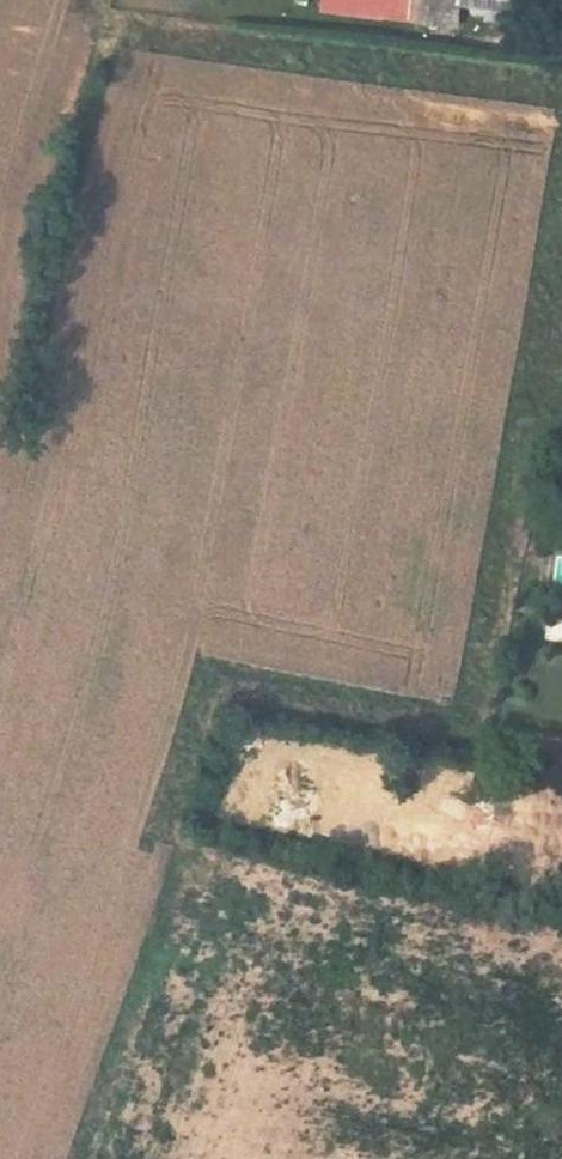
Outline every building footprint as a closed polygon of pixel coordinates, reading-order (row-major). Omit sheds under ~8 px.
[(318,12),(458,27),(459,14),(522,21),(525,0),(320,0),(318,12)]
